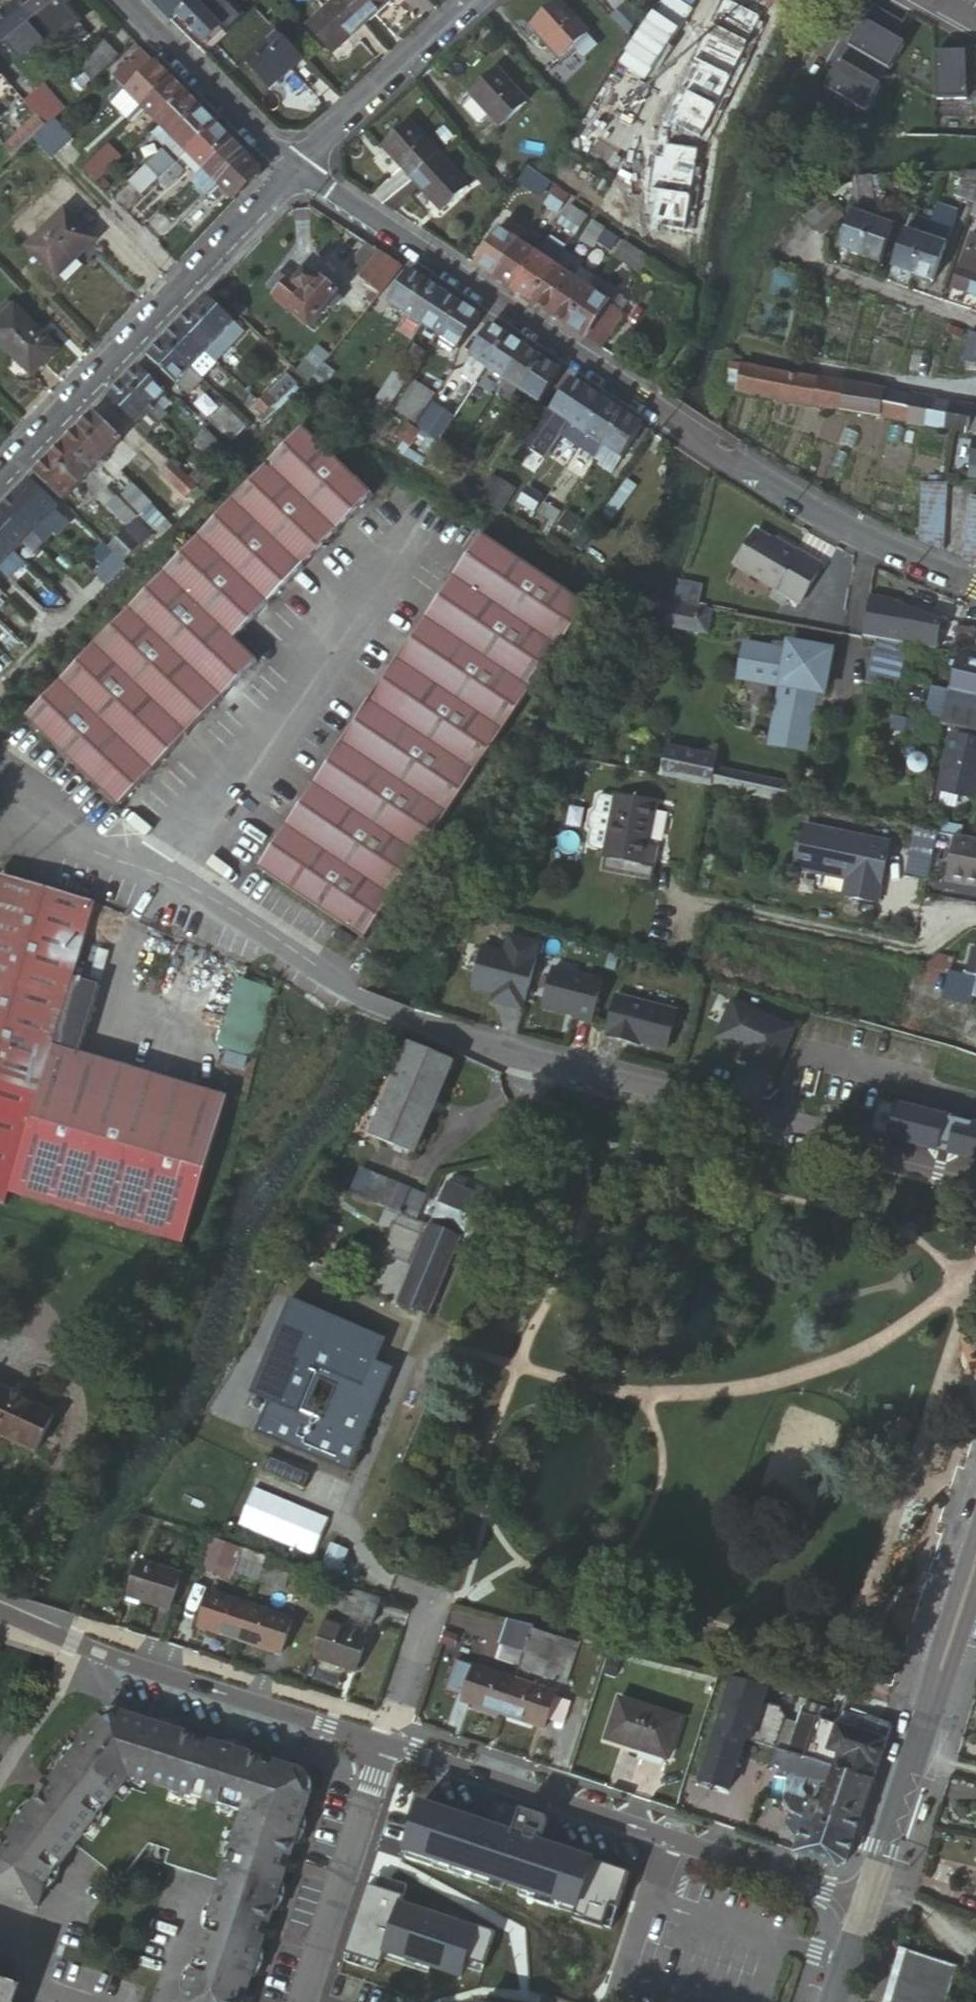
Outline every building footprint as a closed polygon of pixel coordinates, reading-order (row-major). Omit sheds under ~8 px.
[(41,24),(42,23),(69,0),(33,0),(26,6),(41,24)] [(175,23),(192,7),(185,0),(152,0),(175,23)] [(184,19),(212,47),(227,32),(209,15),(220,4),(216,0),(203,0),(184,19)] [(348,3),(371,30),(403,1),(403,0),(352,0),(348,3)] [(371,30),(348,3),(316,32),(339,58),(371,30)] [(41,24),(26,6),(0,28),(0,38),(11,50),(41,24)] [(593,41),(565,8),(540,30),(569,63),(593,41)] [(863,31),(867,33),(871,26),(902,43),(905,39),(897,34),(903,23),(876,8),(863,31)] [(633,11),(618,24),(630,37),(645,24),(633,11)] [(897,34),(905,39),(911,28),(903,23),(897,34)] [(867,33),(856,52),(879,65),(887,69),(897,75),(912,49),(902,43),(871,26),(867,33)] [(276,92),(309,62),(285,36),(253,66),(276,92)] [(110,48),(85,71),(97,84),(123,61),(110,48)] [(839,73),(843,75),(847,67),(878,85),(881,80),(873,76),(879,65),(856,52),(853,50),(839,73)] [(150,112),(179,84),(149,54),(121,82),(130,91),(117,103),(137,125),(150,112)] [(964,58),(972,58),(973,94),(975,94),(975,54),(964,54),(964,58)] [(964,58),(942,59),(944,106),(974,105),(973,94),(972,58),(964,58)] [(873,76),(881,80),(887,69),(879,65),(873,76)] [(843,75),(833,94),(874,117),(888,91),(878,85),(847,67),(843,75)] [(532,109),(503,77),(478,100),(506,131),(532,109)] [(150,112),(165,127),(194,99),(190,95),(179,84),(150,112)] [(165,127),(180,143),(209,114),(194,99),(165,127)] [(209,114),(180,143),(173,150),(188,165),(189,164),(195,158),(224,129),(209,114)] [(51,131),(43,121),(11,150),(19,161),(51,131)] [(390,150),(419,182),(444,160),(415,128),(390,150)] [(224,129),(195,158),(209,173),(239,144),(224,129)] [(461,141),(455,133),(445,142),(452,150),(461,141)] [(209,173),(225,189),(255,160),(239,144),(209,173)] [(115,151),(90,175),(101,187),(126,162),(115,151)] [(171,158),(157,172),(167,182),(181,168),(171,158)] [(209,173),(195,158),(189,164),(203,179),(209,173)] [(255,160),(225,189),(241,204),(268,180),(266,171),(255,160)] [(444,160),(419,182),(448,214),(473,192),(444,160)] [(185,167),(168,184),(173,189),(191,173),(185,167)] [(505,192),(492,175),(484,182),(497,198),(505,192)] [(555,185),(548,181),(539,176),(528,191),(544,201),(555,185)] [(972,180),(963,205),(975,209),(975,180),(972,180)] [(884,211),(877,185),(864,186),(859,188),(863,207),(859,218),(879,225),(886,227),(890,216),(884,213),(884,211)] [(891,187),(877,185),(884,211),(891,211),(891,187)] [(830,204),(810,228),(820,236),(839,212),(830,204)] [(575,211),(569,219),(588,231),(594,223),(575,211)] [(507,236),(525,248),(535,232),(528,227),(533,220),(521,212),(507,236)] [(820,236),(829,244),(849,220),(839,212),(820,236)] [(71,217),(33,254),(62,283),(100,247),(71,217)] [(911,235),(932,242),(938,225),(918,217),(911,235)] [(845,256),(866,262),(879,225),(859,218),(845,256)] [(938,225),(932,242),(953,249),(956,239),(957,225),(940,218),(938,225)] [(895,223),(892,229),(900,231),(902,226),(895,223)] [(612,235),(612,234),(599,225),(588,243),(600,251),(603,248),(612,235)] [(879,225),(866,262),(887,269),(900,231),(892,229),(886,227),(879,225)] [(535,232),(525,248),(542,259),(554,242),(553,242),(551,243),(535,232)] [(612,235),(603,248),(617,257),(624,243),(612,235)] [(897,273),(919,280),(932,242),(911,235),(897,273)] [(502,282),(525,248),(507,236),(484,270),(502,282)] [(542,259),(561,272),(572,254),(554,242),(542,259)] [(932,242),(919,280),(939,286),(953,249),(932,242)] [(630,247),(620,263),(637,275),(648,259),(630,247)] [(542,259),(525,248),(502,282),(519,294),(542,259)] [(572,254),(561,272),(579,284),(590,267),(572,254)] [(366,282),(387,298),(409,270),(388,256),(366,282)] [(538,306),(561,272),(542,259),(519,294),(538,306)] [(648,259),(637,275),(646,281),(657,264),(648,259)] [(657,264),(646,281),(654,287),(665,270),(657,264)] [(966,271),(958,294),(975,300),(975,275),(966,271)] [(579,284),(561,272),(538,306),(556,318),(579,284)] [(591,272),(581,286),(597,296),(607,282),(591,272)] [(393,310),(410,322),(435,287),(416,275),(393,310)] [(287,281),(277,293),(286,301),(283,305),(314,333),(345,299),(325,283),(322,287),(312,278),(304,288),(300,285),(296,289),(287,281)] [(597,296),(615,308),(625,294),(607,282),(597,296)] [(581,286),(579,284),(556,318),(563,323),(574,330),(597,296),(581,286)] [(435,287),(410,322),(422,330),(428,334),(452,298),(435,287)] [(597,296),(574,330),(593,342),(615,308),(597,296)] [(469,310),(452,298),(428,334),(435,338),(445,345),(469,310)] [(212,301),(199,315),(226,342),(240,328),(212,301)] [(615,308),(593,342),(609,353),(632,320),(615,308)] [(487,321),(469,310),(445,345),(463,357),(487,321)] [(0,332),(0,340),(39,379),(64,355),(20,311),(0,332)] [(199,315),(184,331),(212,357),(214,354),(226,342),(199,315)] [(491,375),(515,340),(509,336),(497,328),(473,363),(477,366),(491,375)] [(428,334),(422,330),(415,340),(421,344),(428,334)] [(179,335),(170,346),(197,372),(204,365),(212,357),(184,331),(179,335)] [(435,338),(428,334),(421,344),(428,348),(435,338)] [(532,352),(515,340),(491,375),(503,384),(508,386),(532,352)] [(197,372),(170,346),(153,363),(180,390),(185,384),(197,372)] [(549,363),(532,352),(508,386),(501,397),(514,405),(520,395),(525,398),(549,363)] [(223,362),(214,354),(212,357),(220,365),(223,362)] [(212,357),(204,365),(212,373),(220,365),(212,357)] [(567,376),(549,363),(525,398),(543,410),(567,376)] [(204,365),(197,372),(205,380),(212,373),(204,365)] [(491,375),(477,366),(470,374),(474,376),(468,383),(481,391),(491,375)] [(747,368),(741,396),(766,401),(772,372),(747,368)] [(331,370),(322,380),(333,390),(341,379),(331,370)] [(197,372),(185,384),(194,391),(206,381),(205,380),(197,372)] [(784,404),(789,376),(772,372),(766,401),(784,404)] [(142,374),(130,387),(157,414),(164,407),(170,401),(142,374)] [(784,404),(804,407),(809,379),(789,376),(784,404)] [(824,411),(829,383),(809,379),(804,407),(824,411)] [(401,382),(381,412),(393,420),(414,390),(401,382)] [(597,396),(579,383),(551,424),(545,419),(528,446),(552,462),(566,441),(574,430),(597,396)] [(824,411),(850,415),(856,388),(829,383),(824,411)] [(495,394),(501,397),(508,386),(503,384),(495,394)] [(119,398),(115,403),(141,430),(151,420),(157,414),(130,387),(119,398)] [(863,418),(869,390),(856,388),(850,415),(863,418)] [(863,418),(886,423),(892,394),(869,390),(863,418)] [(431,420),(439,409),(440,407),(419,394),(400,424),(413,432),(419,436),(422,431),(431,420)] [(911,427),(917,398),(892,394),(886,423),(911,427)] [(614,407),(597,396),(574,430),(586,438),(578,449),(582,452),(588,442),(614,407)] [(358,397),(351,407),(364,416),(371,406),(358,397)] [(911,427),(931,430),(937,402),(917,398),(911,427)] [(264,407),(273,416),(280,409),(271,399),(264,407)] [(264,407),(258,401),(254,405),(268,419),(265,422),(269,427),(277,420),(273,416),(264,407)] [(951,434),(957,405),(937,402),(931,430),(951,434)] [(958,435),(973,438),(975,422),(975,409),(957,405),(951,434),(958,435)] [(157,414),(165,423),(173,415),(164,407),(157,414)] [(632,419),(614,407),(588,442),(582,452),(588,456),(596,444),(608,453),(632,419)] [(435,458),(460,424),(439,409),(431,420),(422,431),(435,440),(427,451),(435,458)] [(228,412),(216,426),(240,447),(253,432),(228,412)] [(159,429),(165,423),(157,414),(151,420),(159,429)] [(86,433),(113,461),(127,446),(99,419),(86,433)] [(649,430),(632,419),(608,453),(625,465),(649,430)] [(150,438),(159,429),(151,420),(141,430),(150,438)] [(574,430),(566,441),(578,449),(586,438),(574,430)] [(309,432),(274,469),(344,536),(380,499),(309,432)] [(409,449),(419,436),(413,432),(404,444),(409,449)] [(98,476),(113,461),(86,433),(71,447),(98,476)] [(209,434),(198,446),(220,467),(231,455),(209,434)] [(425,440),(419,436),(409,449),(415,453),(425,440)] [(596,444),(588,456),(600,464),(605,458),(608,453),(596,444)] [(447,446),(436,464),(449,473),(461,454),(447,446)] [(71,447),(57,463),(83,491),(98,476),(71,447)] [(470,453),(453,481),(469,491),(486,463),(470,453)] [(605,458),(600,464),(618,477),(625,465),(608,453),(605,458)] [(57,463),(42,478),(69,506),(83,491),(57,463)] [(180,468),(175,464),(166,473),(170,477),(180,468)] [(197,495),(202,490),(180,468),(170,477),(168,478),(180,490),(181,488),(186,483),(197,495)] [(240,504),(310,570),(344,536),(274,469),(240,504)] [(210,474),(200,485),(208,493),(218,482),(210,474)] [(469,491),(453,481),(450,485),(465,496),(469,491)] [(922,530),(921,538),(934,544),(946,549),(948,481),(942,481),(923,481),(922,530)] [(505,482),(490,504),(507,515),(521,492),(505,482)] [(192,500),(197,495),(186,483),(181,488),(192,500)] [(35,485),(20,501),(48,528),(60,516),(63,513),(35,485)] [(128,501),(148,521),(159,510),(140,490),(128,501)] [(523,508),(533,514),(543,499),(534,492),(523,508)] [(543,499),(533,514),(536,517),(546,501),(543,499)] [(7,515),(34,542),(40,536),(48,528),(20,501),(7,515)] [(141,520),(123,502),(113,512),(132,530),(141,520)] [(175,503),(166,513),(174,521),(183,510),(175,503)] [(240,504),(206,540),(276,606),(310,570),(240,504)] [(556,527),(563,516),(551,508),(543,520),(556,527)] [(159,510),(148,521),(147,522),(160,536),(172,524),(159,510)] [(19,558),(29,547),(34,542),(7,515),(0,522),(0,539),(19,558)] [(73,528),(60,516),(48,528),(61,540),(73,528)] [(566,518),(563,516),(556,527),(558,529),(566,518)] [(143,526),(130,539),(143,553),(157,540),(143,526)] [(40,536),(34,542),(43,551),(49,544),(40,536)] [(488,538),(459,581),(566,653),(595,610),(488,538)] [(19,558),(0,539),(0,568),(5,573),(19,558)] [(143,553),(130,539),(116,553),(120,558),(129,567),(143,553)] [(170,577),(240,643),(276,606),(206,540),(170,577)] [(784,554),(757,540),(738,575),(804,610),(824,572),(785,551),(784,554)] [(34,542),(29,547),(38,556),(43,551),(34,542)] [(975,569),(975,551),(969,550),(967,565),(975,569)] [(132,570),(129,567),(120,558),(102,577),(115,588),(132,570)] [(170,577),(135,614),(228,704),(265,666),(240,643),(170,577)] [(431,622),(539,694),(566,653),(459,581),(431,622)] [(8,598),(0,590),(0,606),(8,598)] [(667,610),(656,629),(679,632),(682,612),(667,610)] [(709,636),(713,616),(682,612),(679,632),(709,636)] [(100,651),(194,739),(228,704),(135,614),(100,651)] [(913,649),(933,654),(939,629),(874,616),(869,641),(881,643),(913,649)] [(431,622),(403,665),(510,737),(539,694),(431,622)] [(958,651),(975,653),(975,649),(975,635),(961,633),(958,651)] [(913,649),(881,643),(870,688),(902,695),(913,649)] [(790,654),(748,647),(742,681),(785,688),(774,747),(808,753),(818,694),(827,695),(834,653),(791,645),(790,654)] [(100,651),(66,686),(159,775),(194,739),(100,651)] [(963,661),(955,693),(947,725),(946,731),(959,734),(975,737),(975,664),(963,661)] [(375,705),(483,778),(510,737),(403,665),(375,705)] [(159,775),(66,686),(31,722),(124,811),(159,775)] [(955,693),(938,689),(930,721),(947,725),(955,693)] [(375,705),(346,748),(454,821),(472,793),(483,778),(375,705)] [(973,746),(975,737),(959,734),(957,742),(973,746)] [(975,737),(973,746),(957,742),(945,796),(975,803),(975,737)] [(319,790),(426,862),(454,821),(346,748),(319,790)] [(671,753),(665,783),(714,792),(715,792),(719,774),(721,762),(671,753)] [(932,774),(934,769),(934,768),(934,765),(932,761),(930,759),(928,758),(924,757),(920,758),(917,759),(915,762),(913,766),(913,770),(915,774),(918,777),(922,778),(926,778),(929,777),(931,776),(932,774)] [(719,774),(715,792),(792,807),(795,790),(719,774)] [(319,790),(292,830),(400,902),(426,862),(319,790)] [(649,851),(656,810),(616,801),(615,804),(602,802),(598,805),(595,818),(591,821),(589,833),(592,837),(589,850),(592,854),(605,857),(602,877),(653,888),(659,853),(649,851)] [(400,902),(292,830),(262,873),(370,946),(400,902)] [(812,831),(806,861),(810,861),(889,878),(895,848),(812,831)] [(913,881),(933,886),(944,837),(922,833),(913,881)] [(962,841),(953,884),(975,889),(975,844),(962,841)] [(810,861),(806,861),(803,873),(852,884),(863,886),(859,903),(883,907),(889,878),(810,861)] [(0,885),(0,1086),(44,1099),(78,982),(99,909),(1,881),(0,885)] [(863,886),(852,884),(848,901),(859,903),(863,886)] [(483,953),(462,947),(452,988),(473,993),(471,1001),(492,1007),(508,941),(487,936),(483,953)] [(946,959),(935,969),(955,975),(958,964),(946,959)] [(556,960),(544,1011),(575,1018),(574,1021),(592,1025),(604,971),(556,960)] [(104,990),(78,982),(44,1099),(15,1199),(190,1250),(233,1100),(84,1057),(104,990)] [(254,1059),(274,991),(249,984),(230,1052),(254,1059)] [(670,1043),(678,1012),(618,996),(607,1037),(641,1046),(643,1036),(670,1043)] [(799,1030),(737,1001),(720,1038),(750,1051),(746,1059),(778,1074),(799,1030)] [(966,1041),(975,1044),(975,1024),(971,1023),(966,1041)] [(412,1050),(376,1144),(417,1161),(453,1066),(412,1050)] [(12,1211),(15,1199),(44,1099),(0,1086),(0,1208),(12,1211)] [(365,1174),(355,1199),(400,1216),(410,1192),(365,1174)] [(469,1245),(478,1249),(488,1227),(496,1209),(450,1189),(432,1229),(436,1231),(469,1245)] [(469,1245),(436,1231),(403,1305),(434,1321),(469,1245)] [(275,1406),(262,1438),(356,1478),(380,1421),(363,1413),(392,1345),(298,1305),(258,1399),(275,1406)] [(50,1460),(66,1422),(0,1394),(0,1439),(50,1460)] [(250,1484),(239,1525),(318,1546),(329,1506),(250,1484)] [(229,1580),(241,1546),(211,1535),(198,1568),(229,1580)] [(264,1585),(269,1570),(243,1561),(238,1576),(264,1585)] [(134,1600),(174,1614),(185,1582),(145,1568),(134,1600)] [(293,1578),(269,1570),(264,1585),(287,1594),(293,1578)] [(360,1590),(358,1595),(374,1601),(375,1595),(360,1590)] [(343,1591),(335,1614),(348,1619),(356,1596),(343,1591)] [(356,1595),(356,1596),(348,1619),(375,1628),(384,1604),(374,1601),(358,1595),(356,1595)] [(204,1630),(244,1644),(255,1611),(214,1597),(204,1630)] [(255,1611),(244,1644),(284,1657),(295,1624),(255,1611)] [(333,1619),(330,1627),(346,1632),(348,1624),(333,1619)] [(537,1629),(511,1623),(508,1631),(533,1641),(537,1629)] [(330,1627),(319,1661),(360,1674),(371,1641),(346,1632),(330,1627)] [(502,1648),(527,1657),(530,1658),(536,1642),(533,1641),(508,1631),(502,1648)] [(539,1633),(536,1642),(530,1658),(525,1672),(554,1683),(554,1681),(567,1643),(539,1633)] [(578,1648),(567,1643),(554,1681),(565,1686),(566,1681),(578,1648)] [(578,1648),(566,1681),(573,1684),(586,1650),(578,1648)] [(465,1705),(506,1719),(518,1684),(461,1666),(453,1692),(467,1697),(465,1705)] [(518,1684),(506,1719),(548,1733),(560,1699),(518,1684)] [(721,1732),(781,1753),(791,1722),(786,1712),(768,1707),(770,1699),(735,1691),(721,1732)] [(620,1703),(608,1741),(669,1763),(682,1724),(620,1703)] [(808,1716),(794,1757),(799,1758),(809,1762),(877,1784),(896,1728),(872,1720),(870,1723),(847,1714),(842,1728),(808,1716)] [(105,1722),(86,1783),(104,1789),(127,1718),(119,1715),(117,1719),(105,1722)] [(127,1718),(104,1789),(123,1795),(145,1724),(127,1718)] [(101,1720),(59,1774),(86,1783),(105,1722),(104,1722),(101,1720)] [(145,1724),(123,1795),(141,1801),(164,1730),(145,1724)] [(164,1730),(141,1801),(161,1808),(183,1736),(164,1730)] [(704,1783),(733,1793),(750,1742),(721,1732),(704,1783)] [(196,1740),(183,1736),(161,1808),(180,1814),(205,1735),(198,1733),(196,1740)] [(215,1738),(205,1735),(180,1814),(199,1820),(222,1748),(212,1745),(215,1738)] [(241,1754),(222,1748),(199,1820),(218,1826),(241,1754)] [(864,1820),(877,1784),(809,1762),(794,1757),(783,1753),(777,1769),(780,1771),(805,1778),(804,1785),(813,1788),(815,1782),(822,1784),(824,1785),(825,1782),(835,1785),(829,1803),(827,1808),(864,1820)] [(259,1760),(241,1754),(218,1826),(237,1832),(257,1770),(256,1770),(259,1760)] [(279,1766),(259,1760),(256,1770),(257,1770),(237,1832),(255,1838),(279,1766)] [(298,1772),(279,1766),(255,1838),(274,1844),(297,1777),(296,1776),(298,1772)] [(805,1778),(780,1771),(779,1781),(788,1784),(786,1795),(813,1803),(815,1798),(811,1793),(813,1788),(804,1785),(805,1778)] [(86,1783),(59,1774),(50,1785),(45,1781),(35,1792),(40,1796),(43,1786),(62,1792),(81,1799),(100,1805),(118,1811),(136,1817),(156,1823),(174,1829),(194,1836),(212,1841),(231,1848),(250,1854),(269,1860),(287,1866),(296,1869),(297,1864),(290,1862),(294,1851),(292,1850),(274,1844),(255,1838),(237,1832),(218,1826),(199,1820),(180,1814),(161,1808),(141,1801),(123,1795),(104,1789),(86,1783)] [(292,1850),(308,1801),(307,1800),(297,1777),(274,1844),(292,1850)] [(818,1799),(822,1784),(815,1782),(813,1788),(811,1793),(815,1798),(818,1799)] [(818,1799),(829,1803),(835,1785),(825,1782),(824,1785),(822,1784),(818,1799)] [(43,1786),(40,1796),(37,1803),(10,1885),(30,1892),(62,1792),(43,1786)] [(30,1892),(42,1896),(44,1891),(56,1876),(81,1799),(62,1792),(30,1892)] [(813,1803),(786,1795),(784,1806),(789,1810),(802,1821),(808,1825),(810,1822),(816,1804),(813,1803)] [(40,1796),(8,1840),(2,1836),(0,1839),(0,1899),(38,1911),(42,1896),(30,1892),(10,1885),(37,1803),(40,1796)] [(81,1799),(56,1876),(80,1848),(84,1852),(100,1805),(81,1799)] [(292,1850),(294,1851),(310,1801),(308,1801),(292,1850)] [(858,1839),(864,1820),(827,1808),(816,1804),(810,1822),(858,1839)] [(84,1852),(101,1866),(118,1811),(100,1805),(84,1852)] [(596,1904),(605,1905),(625,1843),(524,1810),(505,1869),(502,1878),(596,1904)] [(802,1821),(789,1810),(785,1814),(794,1828),(802,1821)] [(123,1884),(145,1857),(156,1823),(136,1817),(116,1879),(123,1884)] [(803,1842),(808,1825),(802,1821),(794,1828),(803,1842)] [(803,1842),(798,1857),(840,1872),(848,1867),(858,1839),(810,1822),(808,1825),(803,1842)] [(151,1848),(166,1854),(174,1829),(156,1823),(145,1857),(151,1848)] [(167,1867),(182,1873),(194,1836),(174,1829),(166,1854),(171,1856),(167,1867)] [(192,1876),(200,1878),(212,1841),(194,1836),(182,1873),(192,1876)] [(200,1878),(219,1885),(231,1848),(212,1841),(200,1878)] [(220,1885),(200,1947),(217,1952),(250,1854),(231,1848),(219,1885),(220,1885)] [(250,1854),(217,1952),(236,1959),(269,1860),(250,1854)] [(236,1959),(254,1965),(287,1866),(269,1860),(236,1959)] [(292,1879),(296,1869),(287,1866),(254,1965),(257,1966),(264,1943),(270,1945),(275,1931),(269,1929),(286,1877),(292,1879)] [(510,1882),(510,1881),(502,1878),(484,1872),(476,1899),(501,1909),(510,1882)] [(517,1906),(522,1892),(512,1889),(508,1903),(517,1906)] [(566,1902),(546,1961),(555,1964),(575,1905),(566,1902)] [(581,1989),(586,1990),(588,1982),(599,1987),(603,1974),(608,1976),(610,1971),(605,1969),(622,1920),(609,1916),(575,1905),(555,1964),(546,1961),(544,1969),(583,1984),(581,1989)] [(504,1961),(508,1949),(452,1930),(441,1964),(497,1982),(504,1961)] [(422,1960),(437,1966),(445,1940),(437,1938),(430,1936),(422,1960)] [(200,1947),(191,1976),(247,1996),(257,1966),(254,1965),(236,1959),(217,1952),(200,1947)] [(899,1947),(897,1951),(897,1950),(897,1954),(896,1955),(896,1956),(896,1958),(895,1958),(895,1960),(895,1961),(895,1965),(895,1967),(895,1974),(896,1974),(896,1976),(896,1977),(897,1980),(897,1982),(898,1982),(898,1983),(898,1984),(899,1987),(901,1987),(901,2001),(891,2001),(943,2001),(955,1964),(899,1947)] [(516,1965),(504,1961),(497,1982),(510,1985),(516,1965)] [(254,1998),(247,1996),(191,1976),(182,2001),(252,2001),(254,1998)] [(9,1994),(0,1991),(0,2001),(6,2001),(9,1994)]
